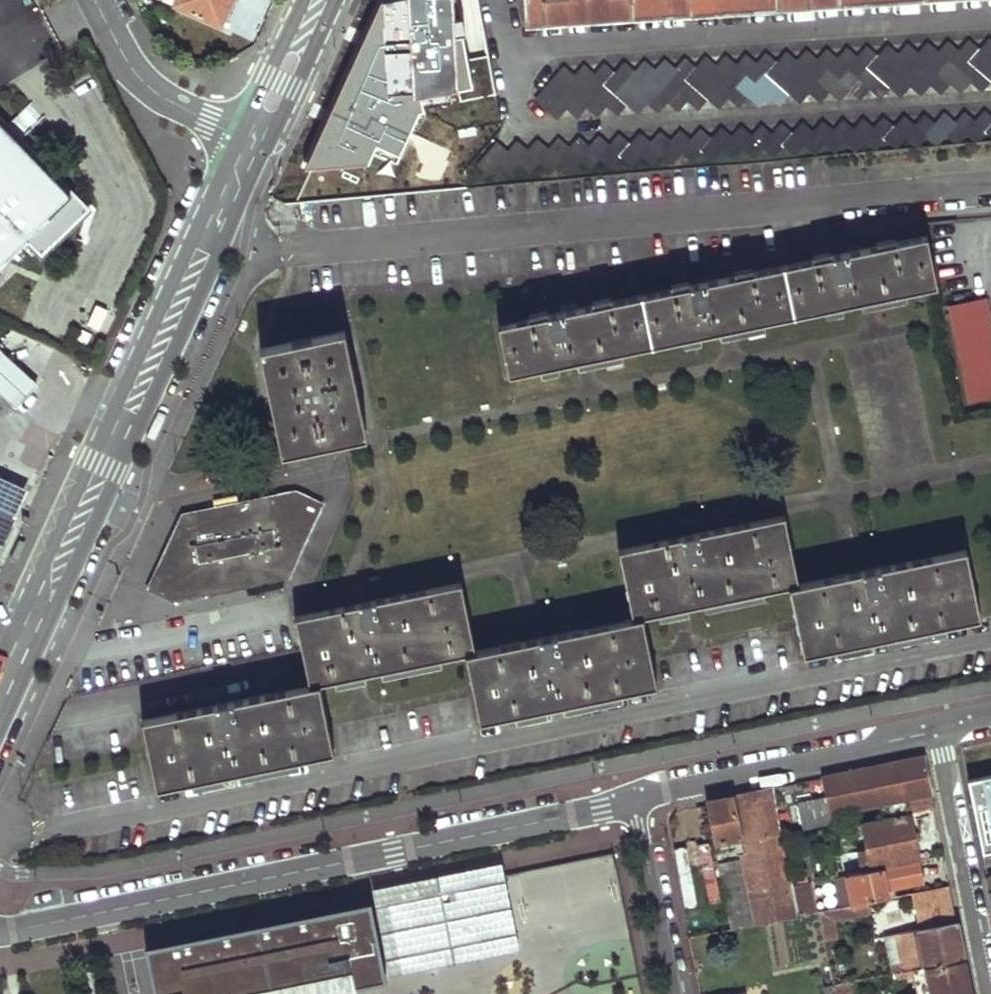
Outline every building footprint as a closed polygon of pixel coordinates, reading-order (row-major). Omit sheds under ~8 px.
[(177,3),(222,24),(233,0),(179,0),(177,3)] [(299,164),(401,156),(429,103),(479,93),(465,0),(374,0),(299,164)] [(529,22),(874,0),(528,0),(529,22)] [(989,39),(981,49),(971,40),(961,52),(950,41),(938,51),(929,43),(920,54),(909,44),(899,55),(889,45),(880,56),(870,46),(859,58),(848,47),(837,56),(828,49),(818,60),(807,50),(798,60),(788,51),(776,61),(768,53),(756,63),(747,54),(736,64),(727,56),(717,68),(706,58),(696,67),(687,60),(675,69),(667,60),(656,70),(647,61),(635,71),(627,63),(616,72),(606,64),(595,73),(587,65),(575,75),(565,66),(545,89),(556,98),(565,89),(577,98),(586,88),(596,96),(605,87),(616,95),(625,86),(634,94),(644,83),(655,93),(665,83),(675,92),(685,81),(695,89),(705,80),(716,89),(726,78),(738,88),(748,78),(758,85),(766,76),(777,85),(785,74),(797,84),(805,74),(817,84),(826,74),(836,82),(846,71),(857,80),(865,70),(876,78),(886,67),(899,77),(907,67),(919,76),(927,66),(939,75),(950,63),(961,70),(970,61),(982,69),(990,61),(990,41),(989,39)] [(990,61),(982,69),(970,61),(961,70),(950,63),(939,75),(927,66),(919,76),(907,67),(899,77),(886,67),(876,78),(865,70),(857,80),(846,71),(836,82),(826,74),(817,84),(805,74),(797,84),(785,74),(777,85),(766,76),(758,85),(748,78),(738,88),(726,78),(716,89),(705,80),(695,89),(685,81),(675,92),(665,83),(655,93),(644,83),(634,94),(625,86),(616,95),(605,87),(596,96),(586,88),(577,98),(565,89),(556,98),(545,89),(543,92),(537,100),(560,119),(569,109),(580,118),(589,108),(600,117),(608,107),(620,117),(629,106),(639,115),(649,104),(659,113),(668,103),(678,112),(688,102),(698,110),(709,100),(719,110),(728,100),(740,108),(749,98),(759,107),(770,96),(782,105),(790,95),(800,105),(809,94),(820,103),(830,93),(842,102),(850,92),(861,100),(870,91),(882,99),(891,88),(902,98),(911,88),(922,97),(931,87),(942,95),(951,85),(963,94),(974,81),(985,91),(990,85),(990,61)] [(988,113),(978,123),(967,114),(958,124),(946,116),(937,127),(925,118),(917,127),(905,118),(896,128),(885,119),(875,129),(863,121),(855,130),(843,122),(835,132),(823,124),(814,134),(803,125),(794,134),(783,126),(774,136),(764,127),(752,136),(742,128),(732,138),(721,130),(714,138),(704,131),(693,141),(681,133),(670,142),(661,134),(652,144),(642,134),(632,144),(620,137),(612,145),(603,137),(593,147),(582,139),(573,149),(561,140),(552,149),(542,140),(532,151),(522,142),(511,152),(501,144),(482,165),(494,174),(504,163),(515,173),(524,163),(534,171),(544,160),(556,170),(565,160),(576,169),(586,158),(596,166),(605,157),(616,165),(624,156),(635,164),(645,153),(657,162),(665,152),(678,162),(686,153),(696,161),(705,150),(717,159),(726,149),(739,157),(747,148),(758,156),(766,146),(778,155),(788,144),(799,153),(808,143),(819,152),(827,143),(838,151),(847,141),(859,150),(868,140),(880,148),(889,138),(900,147),(909,137),(922,145),(930,136),(942,144),(951,135),(962,143),(971,133),(983,140),(990,133),(990,115),(988,113)] [(28,234),(42,247),(85,203),(0,116),(0,262),(28,234)] [(936,287),(925,235),(554,313),(496,325),(507,377),(587,360),(729,330),(865,302),(936,287)] [(990,398),(990,326),(985,299),(948,307),(951,317),(970,403),(990,398)] [(81,329),(76,340),(87,345),(92,334),(81,329)] [(366,436),(344,330),(259,348),(270,398),(281,454),(344,440),(366,436)] [(17,407),(38,384),(1,350),(0,351),(0,392),(17,407)] [(7,532),(22,499),(0,489),(0,529),(7,532)] [(287,579),(321,504),(294,491),(182,515),(166,551),(149,588),(179,601),(287,579)] [(980,618),(965,549),(854,572),(798,583),(784,516),(619,550),(634,617),(532,638),(474,650),(460,583),(326,610),(296,617),(311,684),(143,719),(156,788),(177,784),(333,752),(327,722),(319,682),(339,678),(369,672),(465,652),(473,688),(474,691),(480,721),(503,716),(657,684),(651,658),(642,615),(665,611),(789,585),(799,627),(805,655),(825,650),(980,618)] [(907,799),(910,811),(933,807),(936,806),(926,756),(894,763),(826,776),(830,794),(833,812),(907,799)] [(969,776),(983,849),(990,848),(990,771),(969,776)] [(708,800),(732,930),(794,917),(788,885),(770,787),(754,790),(724,797),(708,800)] [(826,824),(827,828),(910,811),(907,799),(833,812),(830,794),(800,800),(805,829),(826,824)] [(861,850),(864,868),(919,857),(911,815),(865,823),(871,849),(861,850)] [(858,874),(863,903),(871,901),(888,898),(887,889),(924,882),(920,862),(858,874)] [(847,876),(852,905),(863,903),(858,874),(847,876)] [(788,885),(794,917),(818,912),(813,880),(788,885)] [(466,883),(408,894),(417,939),(475,927),(466,883)] [(915,892),(918,911),(955,903),(952,885),(949,886),(915,892)] [(820,911),(831,962),(840,961),(835,941),(838,941),(835,922),(873,914),(871,901),(863,903),(852,905),(820,911)] [(959,922),(955,903),(918,911),(921,926),(921,930),(959,922)] [(148,926),(152,947),(274,924),(271,904),(148,926)] [(369,906),(151,949),(159,993),(304,993),(327,989),(384,978),(382,967),(387,967),(388,952),(378,951),(369,906)] [(966,958),(959,922),(921,930),(921,926),(899,930),(907,969),(966,958)] [(898,971),(899,978),(907,977),(929,972),(933,991),(933,993),(973,993),(972,986),(966,958),(907,969),(898,971)] [(907,977),(910,993),(921,993),(933,991),(929,972),(907,977)] [(838,993),(856,993),(853,980),(836,983),(838,993)] [(836,983),(826,985),(827,993),(838,993),(836,983)]
